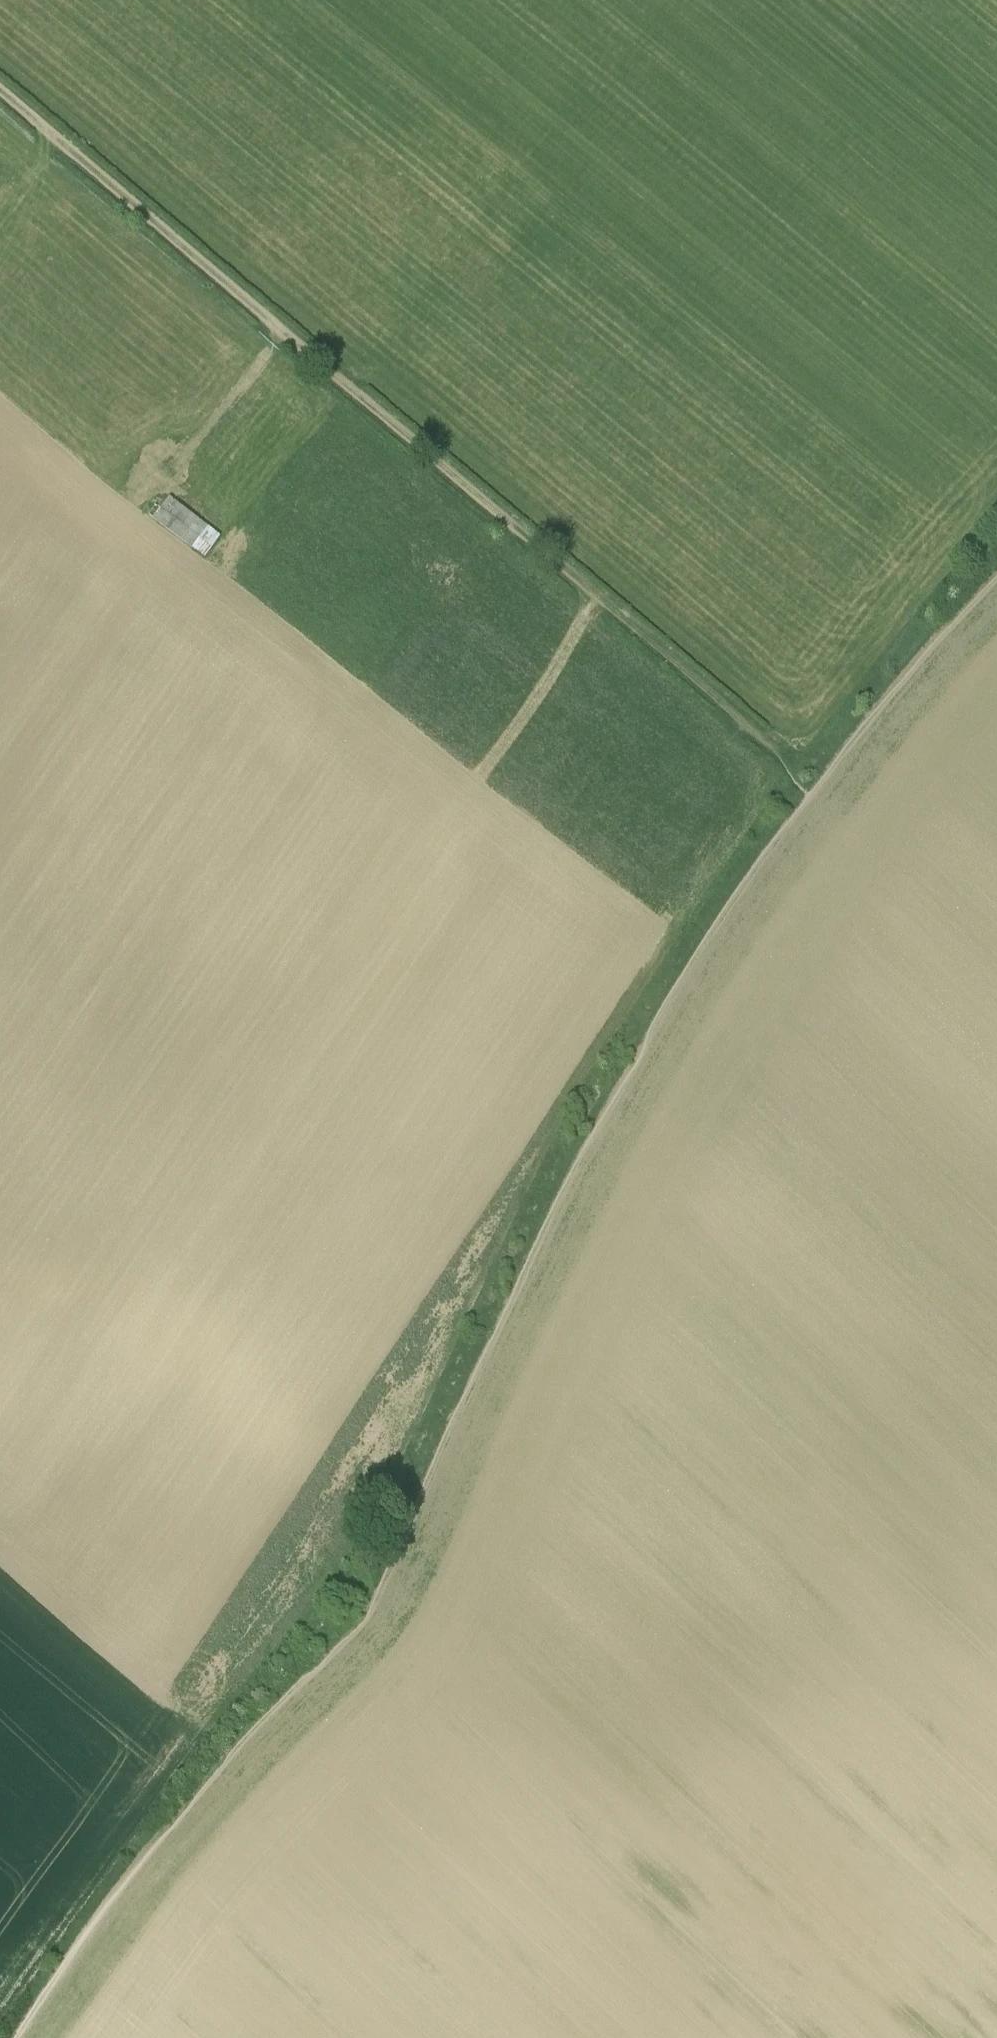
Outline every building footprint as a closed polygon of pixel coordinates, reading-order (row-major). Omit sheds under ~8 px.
[(147,515),(192,549),(208,527),(169,497),(160,509),(155,505),(147,515)]
